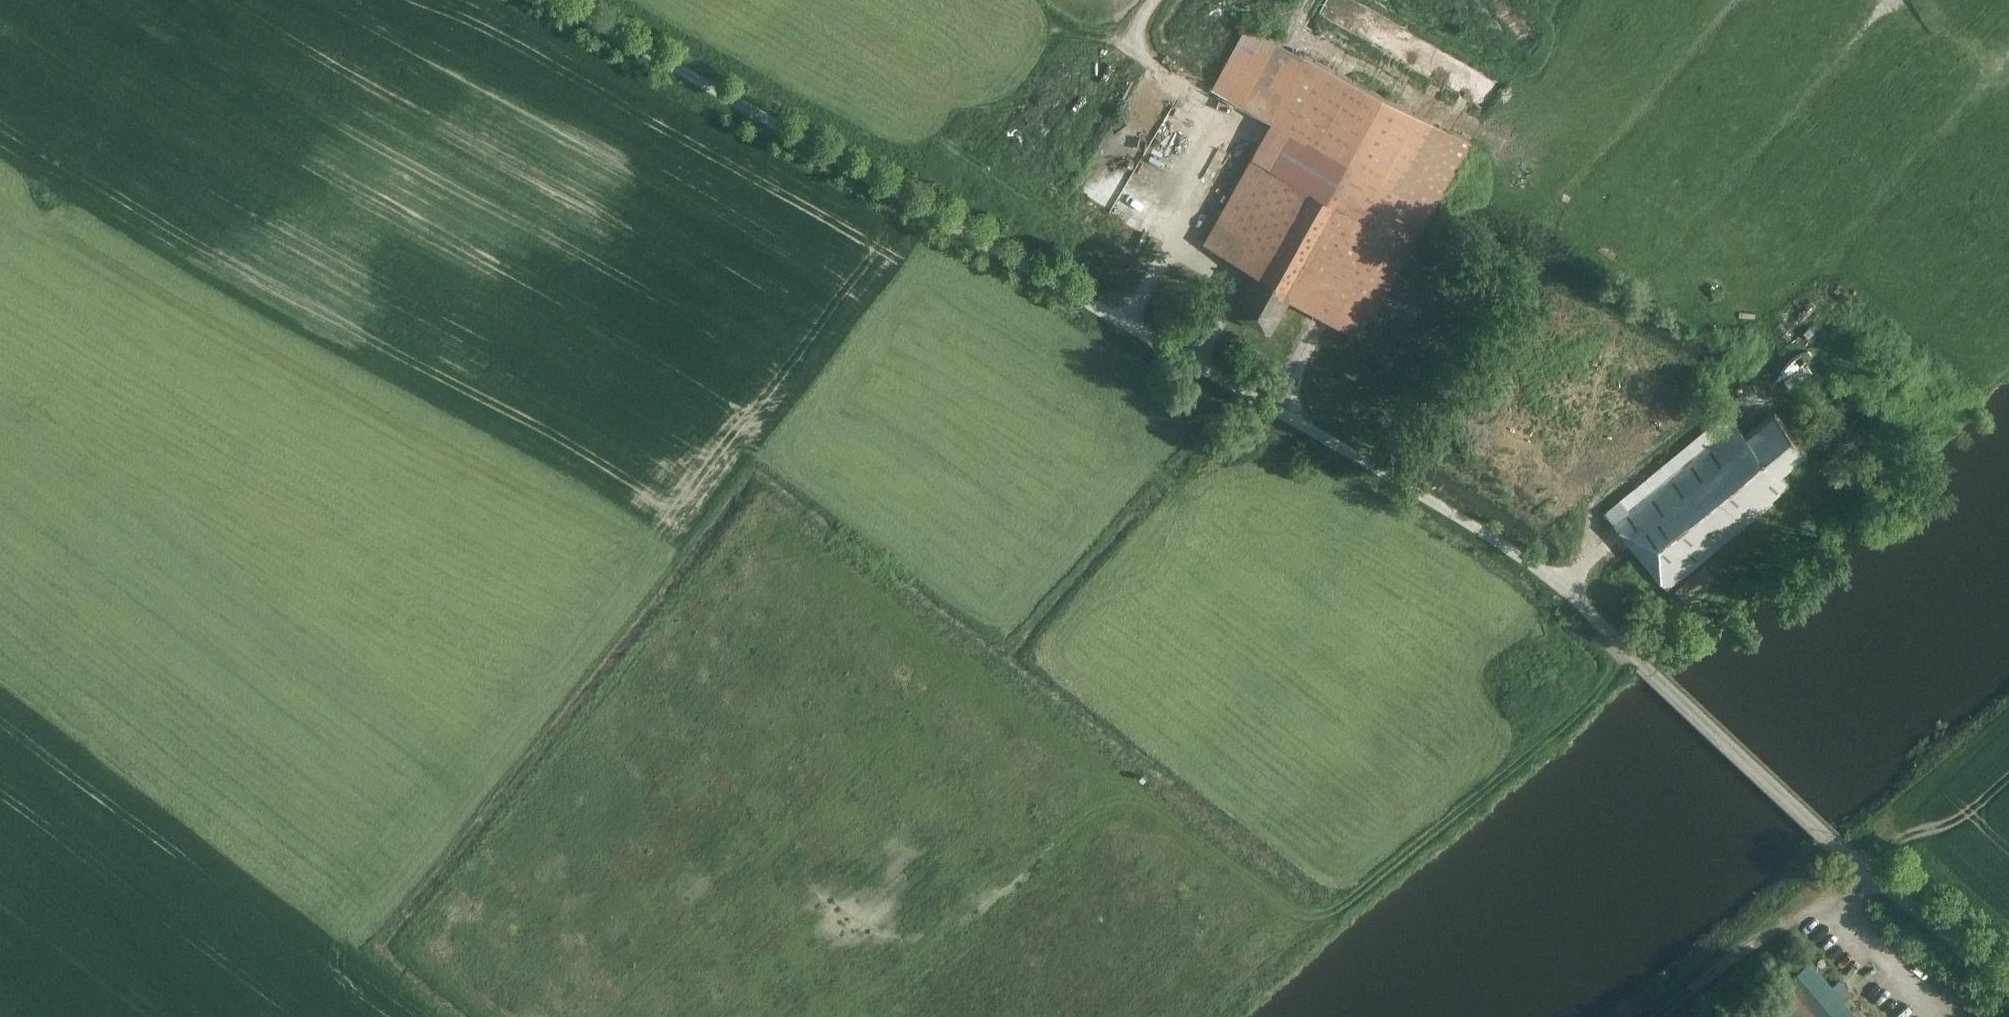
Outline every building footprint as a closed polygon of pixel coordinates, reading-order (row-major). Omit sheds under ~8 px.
[(1199,252),(1359,342),(1470,146),(1250,27),(1211,91),(1270,125),(1199,252)] [(1614,516),(1670,585),(1792,485),(1776,468),(1803,445),(1764,401),(1740,421),(1737,417),(1614,516)] [(1812,958),(1774,992),(1783,1002),(1796,1016),(1864,1016),(1812,958)]
